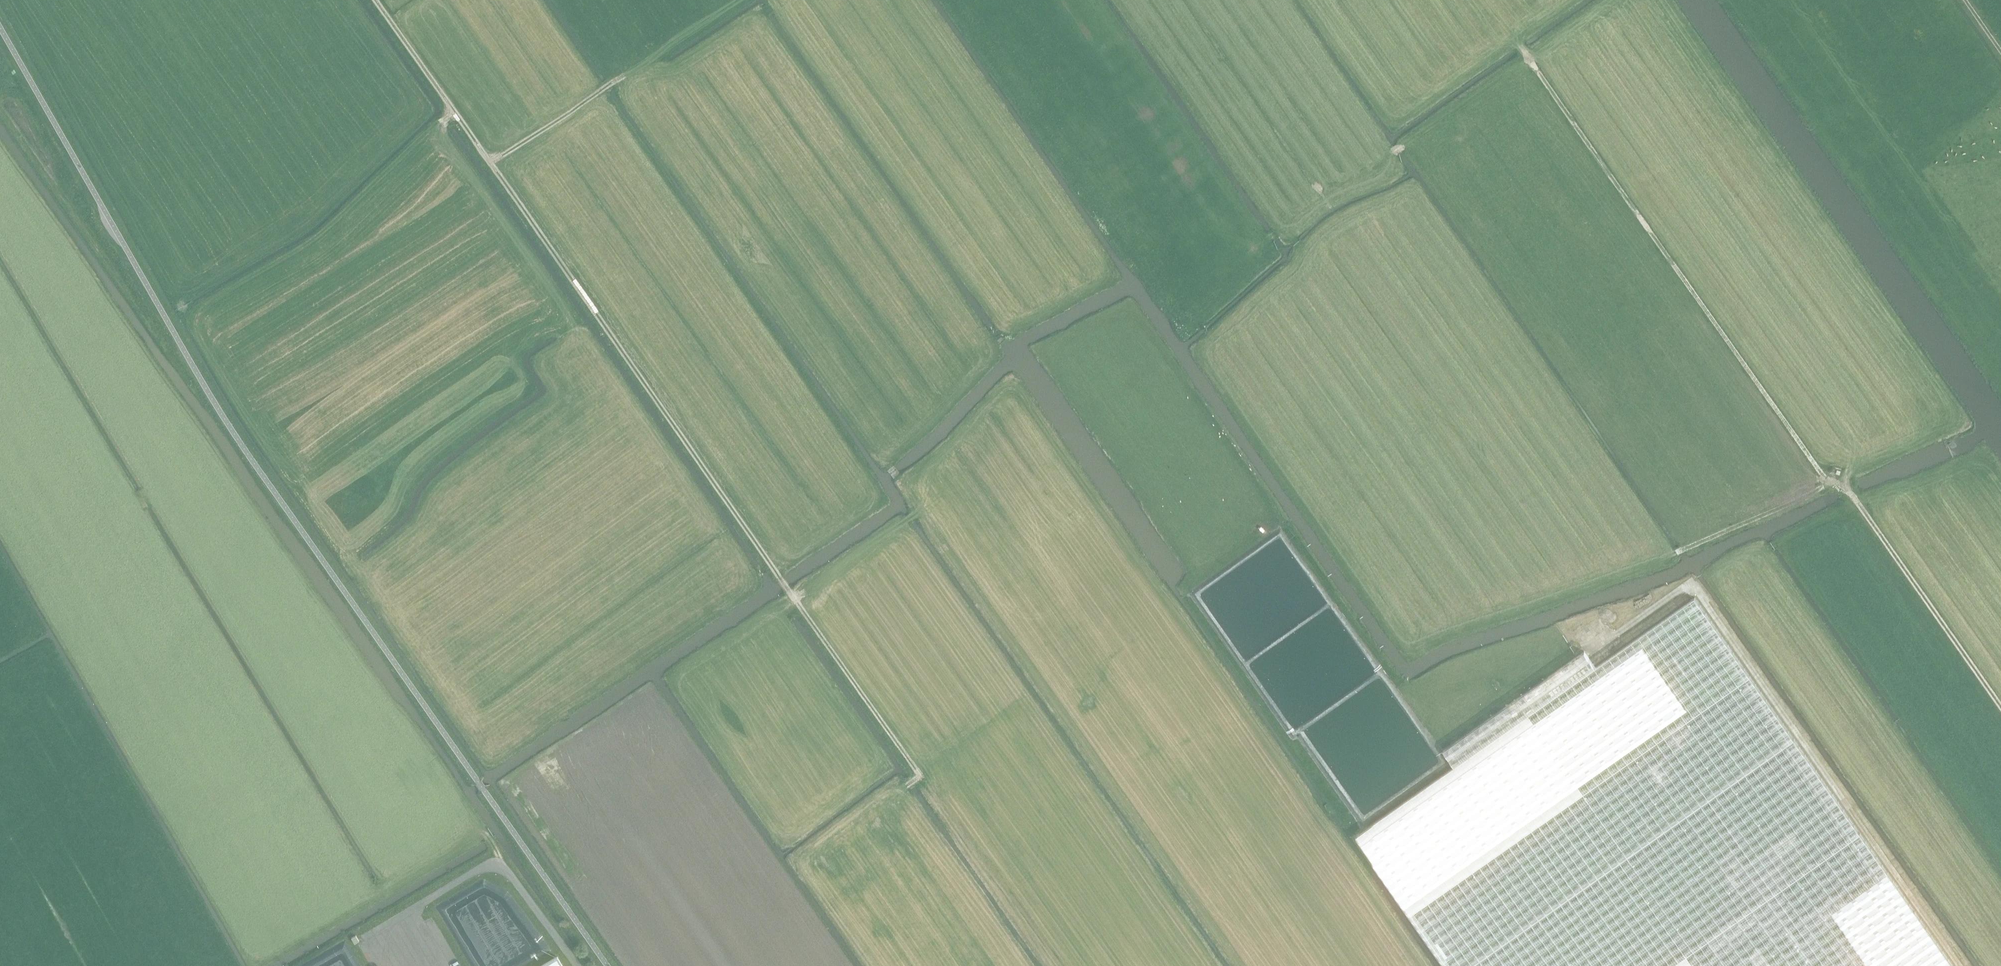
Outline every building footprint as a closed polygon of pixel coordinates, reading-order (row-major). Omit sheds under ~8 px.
[(1695,597),(1595,667),(1585,651),(1576,656),(1444,750),(1453,766),(1363,830),(1355,834),(1447,965),(1954,965),(1695,597)] [(557,957),(542,965),(563,965),(557,957)]
